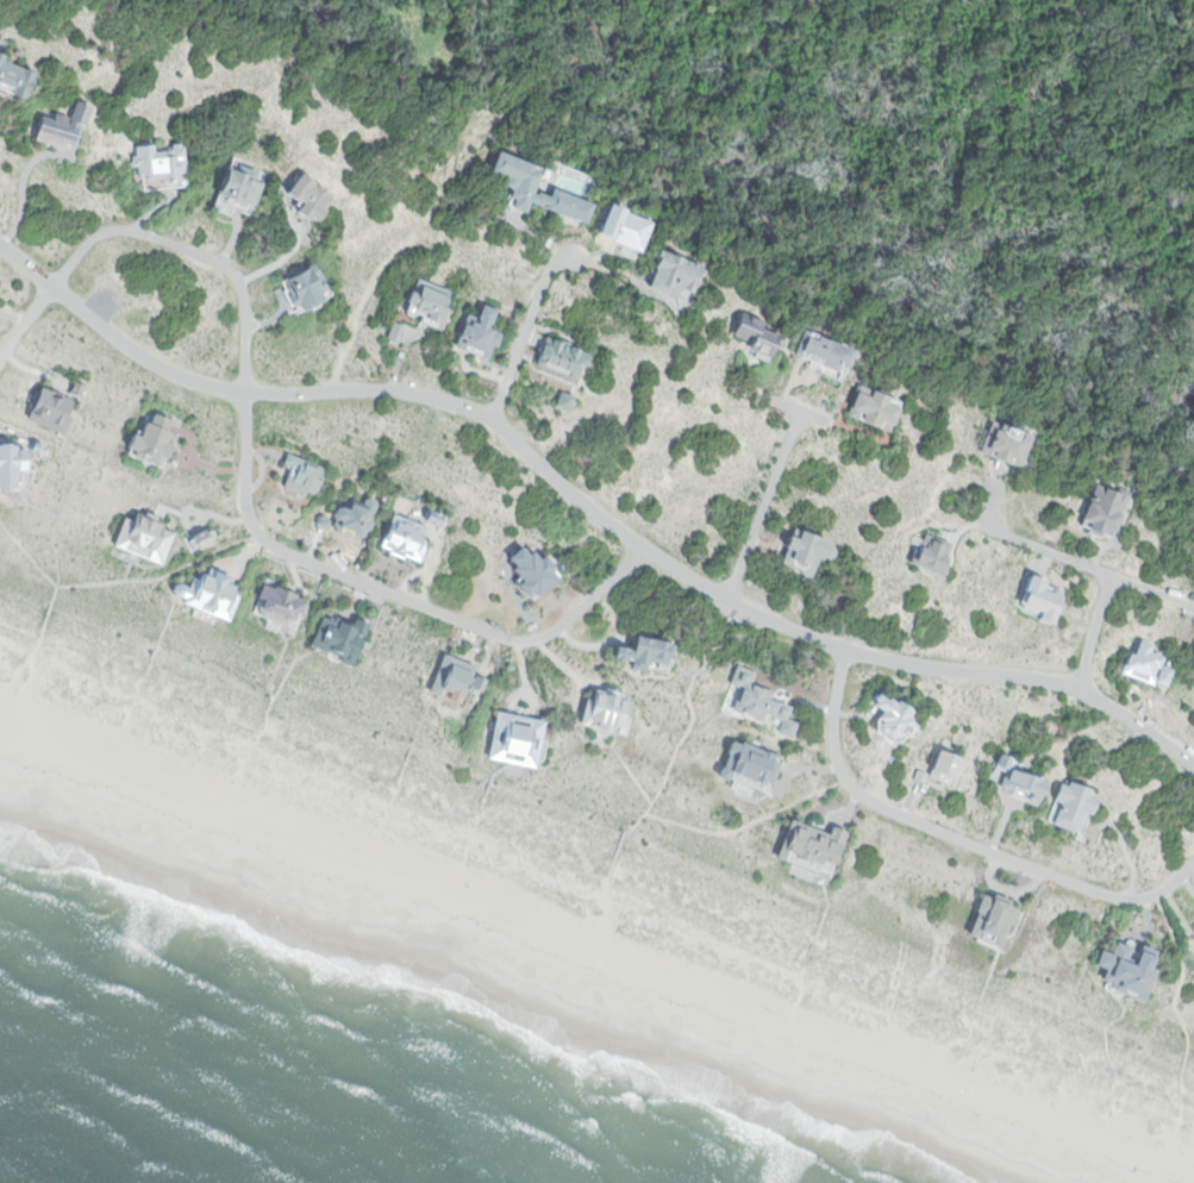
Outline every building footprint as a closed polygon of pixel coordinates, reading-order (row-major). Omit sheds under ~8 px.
[(18,46),(27,50),(25,57),(15,54),(18,46)] [(25,100),(0,89),(0,51),(12,56),(11,61),(37,73),(25,100)] [(77,98),(95,104),(80,155),(32,140),(42,108),(71,117),(77,98)] [(137,143),(156,142),(156,145),(189,143),(193,181),(142,186),(137,143)] [(557,186),(599,204),(589,226),(538,205),(533,215),(513,206),(515,199),(511,196),(515,186),(506,181),(510,174),(495,167),(504,146),(556,168),(550,183),(557,186)] [(229,161),(263,173),(252,205),(217,192),(229,161)] [(302,171),(338,196),(318,225),(300,212),(306,202),(289,190),(302,171)] [(613,204),(662,221),(649,254),(607,238),(609,230),(605,227),(613,204)] [(663,250),(709,268),(700,292),(684,286),(680,296),(650,284),(663,250)] [(282,278),(301,313),(333,295),(313,261),(282,278)] [(419,276),(454,287),(440,327),(424,323),(427,312),(410,306),(419,276)] [(481,302),(500,308),(494,325),(507,330),(501,349),(493,345),(488,361),(458,351),(470,317),(475,318),(481,302)] [(749,311),(769,319),(764,327),(788,338),(777,363),(745,349),(750,339),(739,334),(749,311)] [(394,320),(407,325),(402,342),(388,337),(394,320)] [(808,330),(864,353),(854,376),(799,352),(808,330)] [(546,331),(594,350),(582,380),(535,361),(546,331)] [(77,380),(89,386),(83,396),(73,392),(77,380)] [(861,383),(908,400),(896,433),(849,417),(861,383)] [(42,387),(81,403),(67,437),(60,434),(27,421),(42,387)] [(561,387),(577,394),(571,409),(555,403),(561,387)] [(998,400),(1007,402),(1004,413),(994,409),(998,400)] [(157,413),(176,420),(171,430),(180,433),(167,467),(129,451),(138,428),(149,433),(157,413)] [(996,418),(1039,433),(1025,469),(983,453),(996,418)] [(40,443),(38,451),(48,455),(50,446),(40,443)] [(23,486),(0,487),(0,446),(31,446),(31,470),(23,471),(23,486)] [(290,452),(330,467),(320,495),(311,492),(308,495),(286,488),(293,467),(287,464),(290,452)] [(1102,480),(1134,493),(1115,538),(1083,525),(1102,480)] [(321,513),(337,517),(340,505),(356,509),(357,501),(364,505),(365,497),(373,496),(379,497),(381,505),(371,536),(361,539),(339,533),(315,525),(321,513)] [(435,509),(431,520),(444,526),(448,514),(435,509)] [(140,511),(170,521),(168,528),(175,531),(164,562),(117,544),(127,517),(137,520),(140,511)] [(396,513),(436,530),(423,559),(383,544),(396,513)] [(793,524),(838,542),(831,559),(821,556),(813,577),(777,563),(793,524)] [(198,534),(212,528),(218,542),(204,549),(198,534)] [(924,531),(957,542),(945,574),(913,563),(924,531)] [(512,557),(526,546),(536,555),(542,551),(549,559),(552,555),(562,568),(556,572),(565,583),(535,600),(518,582),(525,575),(512,557)] [(210,568),(239,578),(236,587),(245,589),(232,622),(183,605),(187,596),(180,595),(177,589),(180,583),(185,583),(192,586),(196,575),(205,578),(210,568)] [(1033,571),(1052,577),(1050,587),(1070,594),(1061,622),(1020,609),(1033,571)] [(269,582),(313,599),(302,627),(257,611),(269,582)] [(357,626),(360,619),(374,625),(358,664),(311,645),(324,613),(357,626)] [(638,637),(623,633),(617,656),(638,662),(637,671),(650,675),(655,665),(673,669),(679,646),(638,637)] [(1139,653),(1144,638),(1152,641),(1150,650),(1168,656),(1165,664),(1179,669),(1171,689),(1123,675),(1130,651),(1139,653)] [(446,652),(479,664),(475,674),(492,681),(486,694),(471,688),(465,703),(432,691),(446,652)] [(739,665),(757,671),(755,682),(780,690),(776,700),(795,705),(790,718),(805,722),(798,739),(777,734),(782,726),(731,708),(738,686),(731,682),(739,665)] [(884,690),(918,711),(912,718),(921,726),(905,747),(873,726),(884,712),(879,706),(879,697),(884,690)] [(596,691),(634,700),(626,734),(581,724),(587,699),(595,701),(596,691)] [(500,711),(549,720),(540,768),(492,758),(500,711)] [(743,741),(784,757),(771,793),(720,774),(731,745),(740,749),(743,741)] [(944,749),(973,760),(962,787),(933,775),(944,749)] [(1002,753),(1017,758),(1012,769),(1054,783),(1043,808),(1030,803),(1032,795),(1002,784),(1007,770),(995,766),(1002,753)] [(917,768),(929,771),(924,783),(913,778),(917,768)] [(1073,782),(1098,790),(1095,796),(1104,799),(1098,816),(1093,815),(1086,832),(1050,820),(1064,784),(1073,787),(1073,782)] [(796,815),(832,828),(834,822),(851,828),(834,872),(782,853),(796,815)] [(987,893),(1024,907),(1006,949),(970,933),(987,893)] [(1120,944),(1143,951),(1145,944),(1163,950),(1158,969),(1164,971),(1154,1001),(1104,983),(1111,968),(1099,963),(1105,949),(1117,952),(1120,944)]
